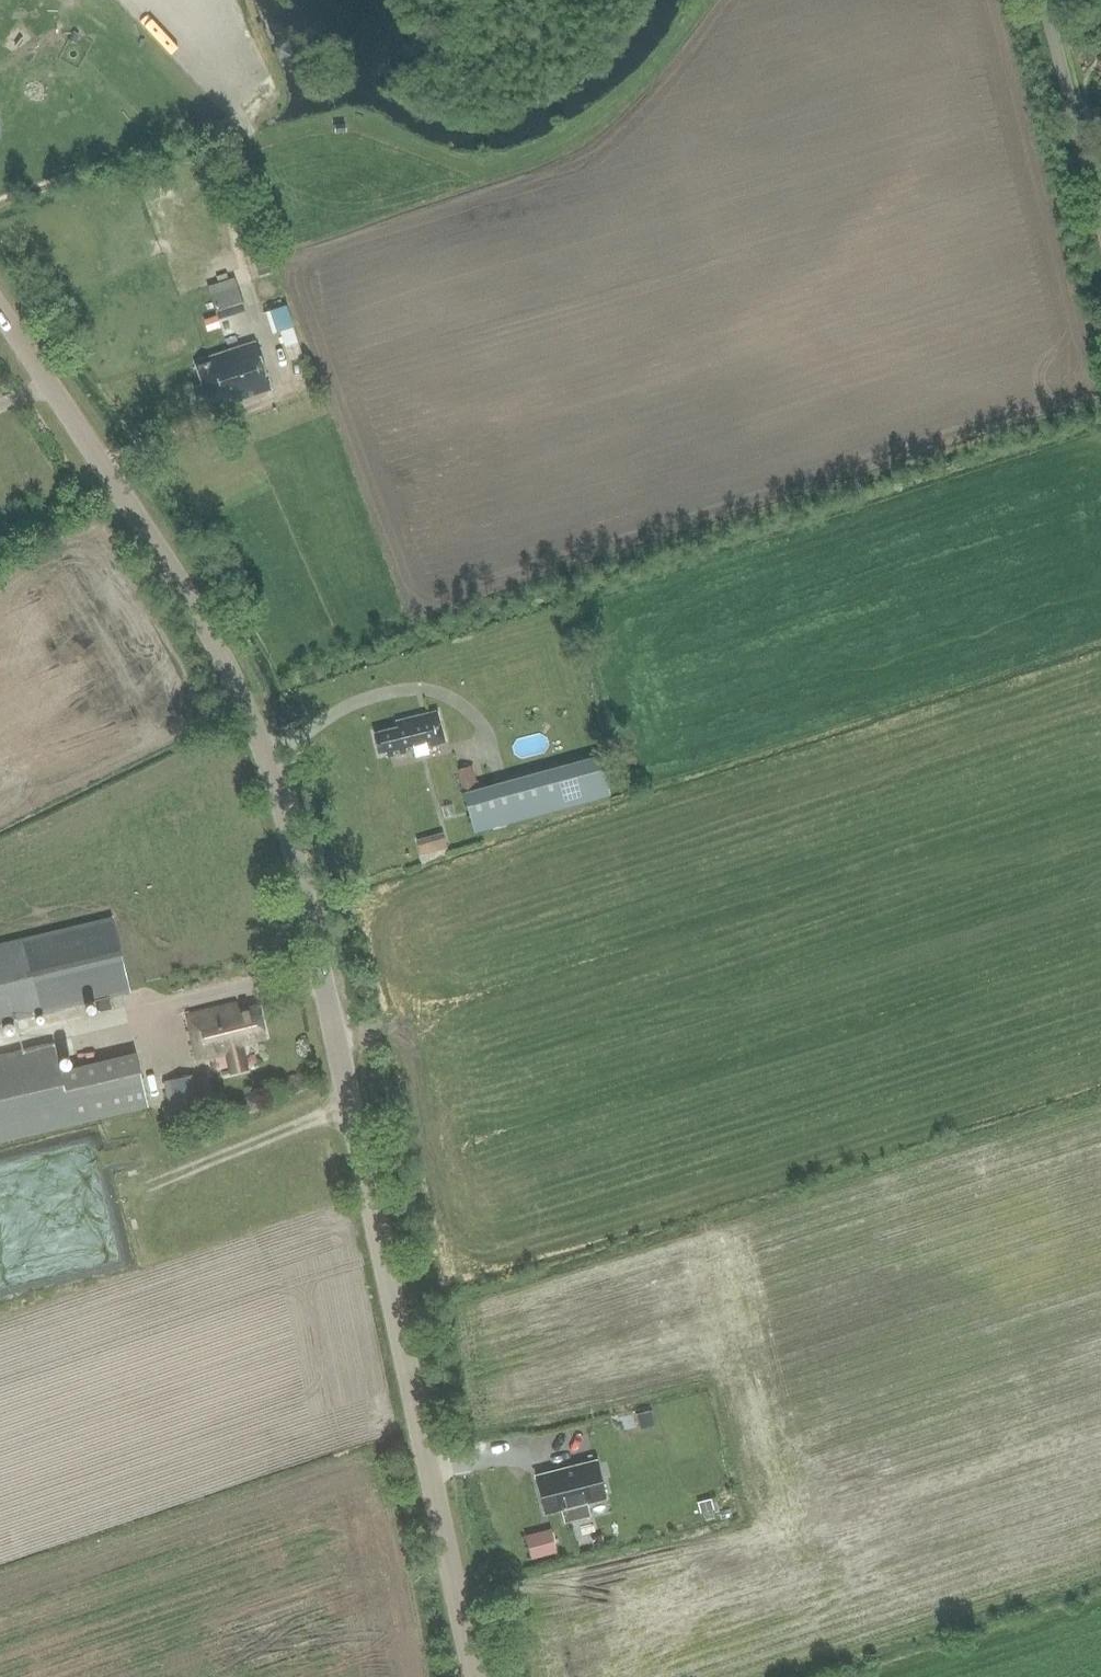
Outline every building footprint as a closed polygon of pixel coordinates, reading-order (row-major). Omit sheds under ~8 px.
[(237,234),(244,257),(254,253),(246,231),(237,234)] [(258,276),(271,272),(266,257),(253,261),(258,276)] [(208,286),(218,319),(245,311),(235,278),(208,286)] [(272,307),(277,330),(295,325),(289,302),(272,307)] [(204,386),(194,389),(200,407),(225,398),(227,404),(268,390),(252,341),(209,356),(211,362),(197,366),(204,386)] [(427,747),(444,742),(437,711),(397,720),(399,728),(376,734),(381,753),(386,752),(387,756),(414,750),(415,756),(428,753),(427,747)] [(609,793),(599,757),(464,794),(474,830),(609,793)] [(461,765),(464,784),(479,782),(476,763),(461,765)] [(443,833),(415,841),(419,856),(448,848),(443,833)] [(94,1001),(97,1012),(112,1009),(109,998),(130,993),(112,916),(0,943),(0,1024),(94,1001)] [(242,1042),(264,1037),(257,1007),(231,1013),(230,1005),(188,1015),(197,1062),(227,1054),(231,1073),(247,1068),(242,1042)] [(148,1106),(135,1050),(59,1068),(53,1042),(0,1055),(0,1141),(148,1106)] [(163,1107),(168,1127),(203,1119),(193,1075),(164,1081),(170,1106),(163,1107)] [(596,1460),(536,1476),(545,1512),(562,1508),(565,1521),(589,1515),(586,1502),(605,1497),(596,1460)] [(550,1530),(524,1536),(529,1557),(555,1551),(550,1530)]
